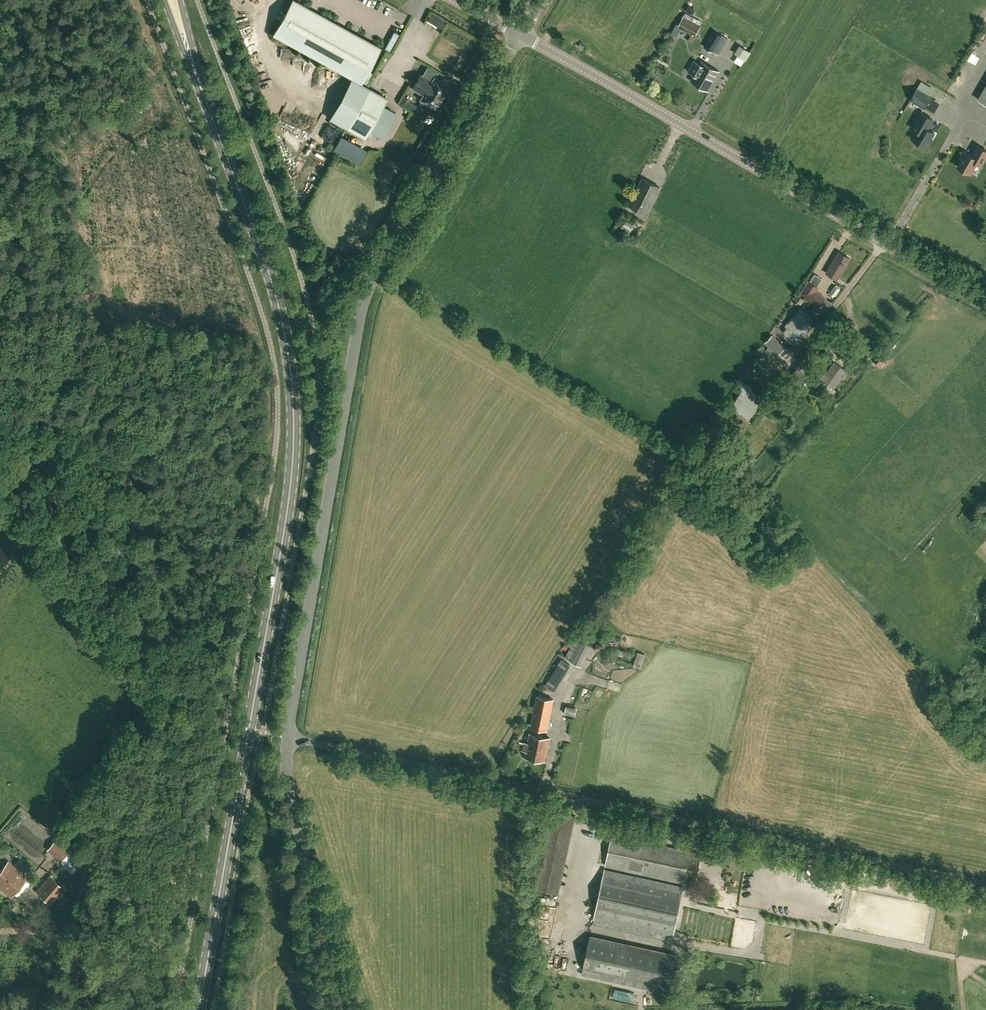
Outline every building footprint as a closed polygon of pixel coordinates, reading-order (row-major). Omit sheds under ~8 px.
[(363,38),(372,20),(355,10),(345,28),(295,0),(292,0),(273,34),(361,83),(380,47),(363,38)] [(691,13),(693,8),(688,5),(685,10),(691,13)] [(701,25),(683,16),(678,25),(696,35),(701,25)] [(714,29),(704,46),(718,55),(728,38),(714,29)] [(394,31),(385,48),(390,51),(400,34),(394,31)] [(700,77),(702,74),(708,78),(715,65),(703,58),(702,61),(696,57),(688,70),(694,74),(700,77)] [(700,77),(694,74),(691,80),(708,90),(721,69),(715,65),(708,78),(702,74),(700,77)] [(443,94),(448,86),(449,85),(448,84),(448,85),(447,84),(448,82),(442,78),(441,80),(435,77),(434,76),(434,77),(431,81),(420,74),(412,87),(423,94),(421,98),(420,99),(421,100),(421,99),(434,107),(435,108),(435,107),(440,99),(441,99),(441,98),(440,98),(442,95),(443,95),(443,94)] [(985,103),(985,85),(978,99),(985,103)] [(387,98),(369,88),(347,128),(365,138),(369,129),(382,136),(395,113),(382,106),(387,98)] [(924,107),(930,97),(917,88),(911,99),(924,107)] [(922,144),(924,145),(929,137),(930,138),(934,132),(927,128),(933,119),(921,112),(914,124),(918,127),(912,138),(916,140),(915,142),(921,146),(922,144)] [(970,173),(976,162),(981,165),(985,156),(985,150),(977,145),(971,155),(964,151),(961,157),(962,158),(958,166),(970,173)] [(629,204),(646,213),(660,187),(642,178),(629,204)] [(825,273),(838,280),(851,257),(839,250),(825,273)] [(818,307),(819,306),(826,297),(817,290),(819,287),(808,280),(800,293),(818,307)] [(794,298),(801,303),(805,299),(797,293),(794,298)] [(826,298),(819,307),(825,311),(832,302),(826,298)] [(799,310),(785,325),(787,327),(783,331),(793,340),(803,329),(806,333),(814,324),(799,310)] [(785,347),(772,334),(764,342),(777,355),(785,347)] [(762,353),(758,357),(767,366),(771,362),(762,353)] [(805,383),(815,370),(803,360),(792,374),(801,382),(800,384),(805,388),(807,385),(805,383)] [(824,382),(833,388),(841,377),(843,378),(846,374),(844,373),(846,370),(835,362),(827,373),(824,371),(816,382),(821,386),(824,382)] [(731,406),(749,419),(758,406),(756,405),(762,397),(750,389),(752,387),(745,382),(741,388),(743,389),(731,406)] [(731,500),(736,504),(741,508),(747,501),(751,496),(745,492),(739,488),(731,500)] [(564,658),(581,666),(596,638),(579,629),(564,658)] [(555,691),(571,665),(562,659),(546,686),(555,691)] [(530,727),(548,730),(555,699),(537,695),(530,727)] [(574,715),(576,708),(567,705),(565,713),(574,715)] [(525,756),(545,760),(550,738),(530,733),(528,743),(525,742),(524,750),(526,751),(525,756)] [(605,865),(695,885),(702,854),(612,834),(605,865)] [(22,873),(8,860),(0,870),(0,887),(10,897),(27,878),(22,873)] [(671,940),(683,886),(606,869),(593,922),(671,940)] [(63,881),(60,884),(50,875),(37,891),(50,903),(64,887),(67,885),(63,881)] [(590,934),(581,974),(671,993),(679,955),(590,934)] [(612,997),(631,1002),(633,992),(614,988),(612,997)]
